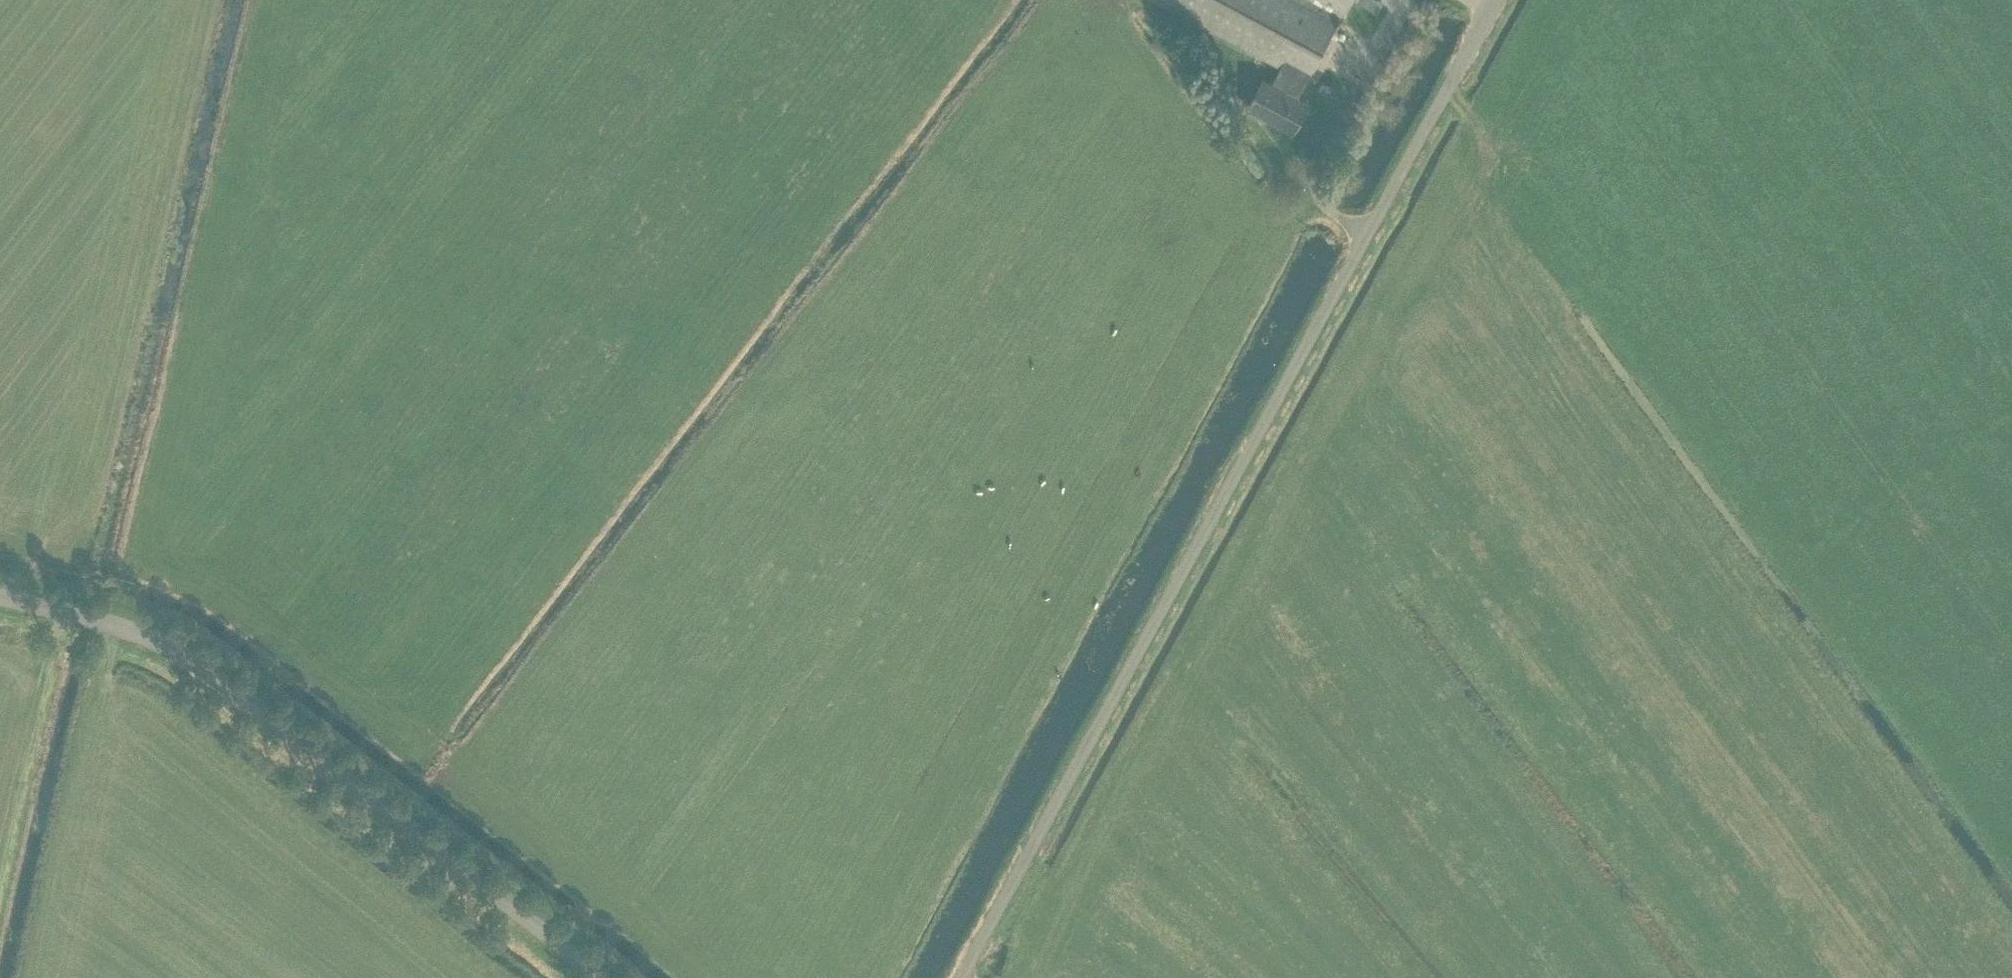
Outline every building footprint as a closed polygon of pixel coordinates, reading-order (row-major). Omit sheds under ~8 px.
[(1335,24),(1294,0),(1156,0),(1280,68),(1299,78),(1304,81),(1335,24)] [(1335,24),(1348,0),(1293,0),(1335,24)] [(1292,91),(1299,78),(1280,68),(1273,82),(1263,77),(1247,107),(1265,117),(1267,115),(1294,129),(1309,100),(1292,91)]
